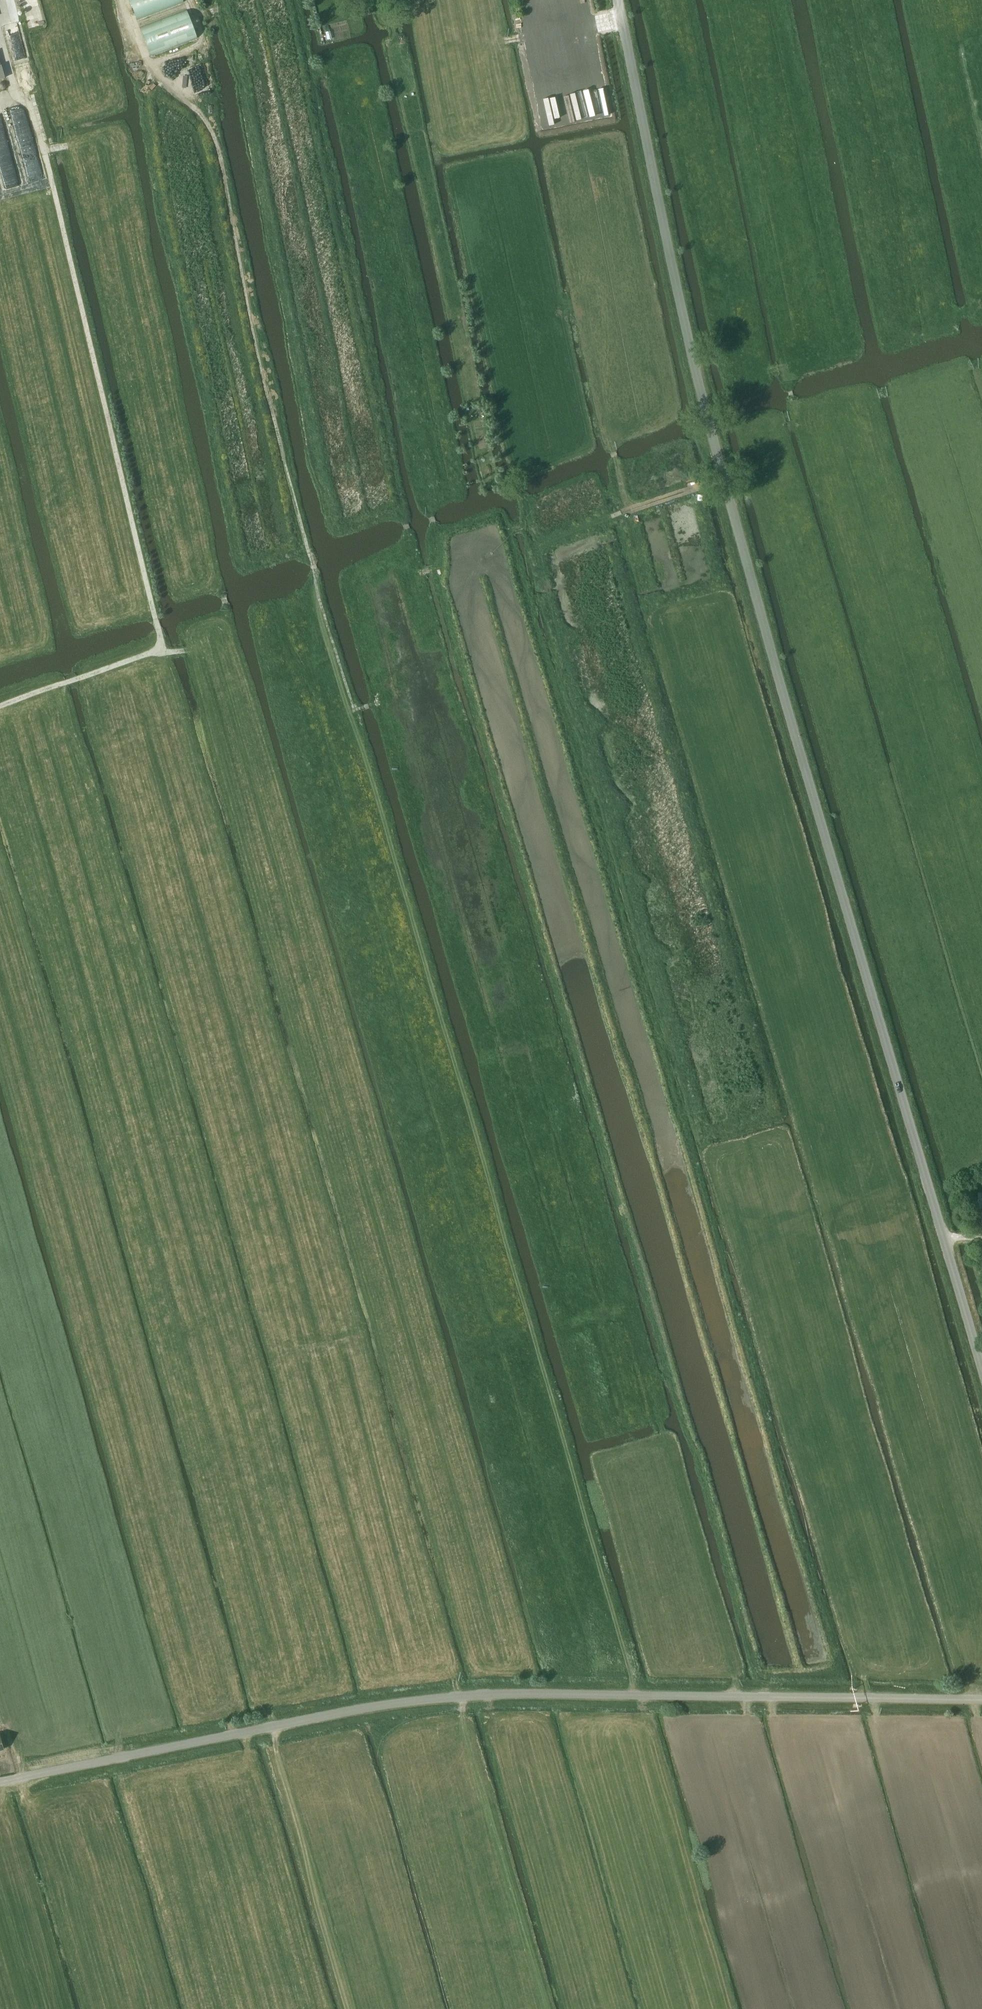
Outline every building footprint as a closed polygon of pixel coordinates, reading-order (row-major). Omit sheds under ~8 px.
[(138,19),(184,2),(183,0),(130,0),(138,19)] [(187,10),(140,27),(150,56),(197,38),(187,10)]
